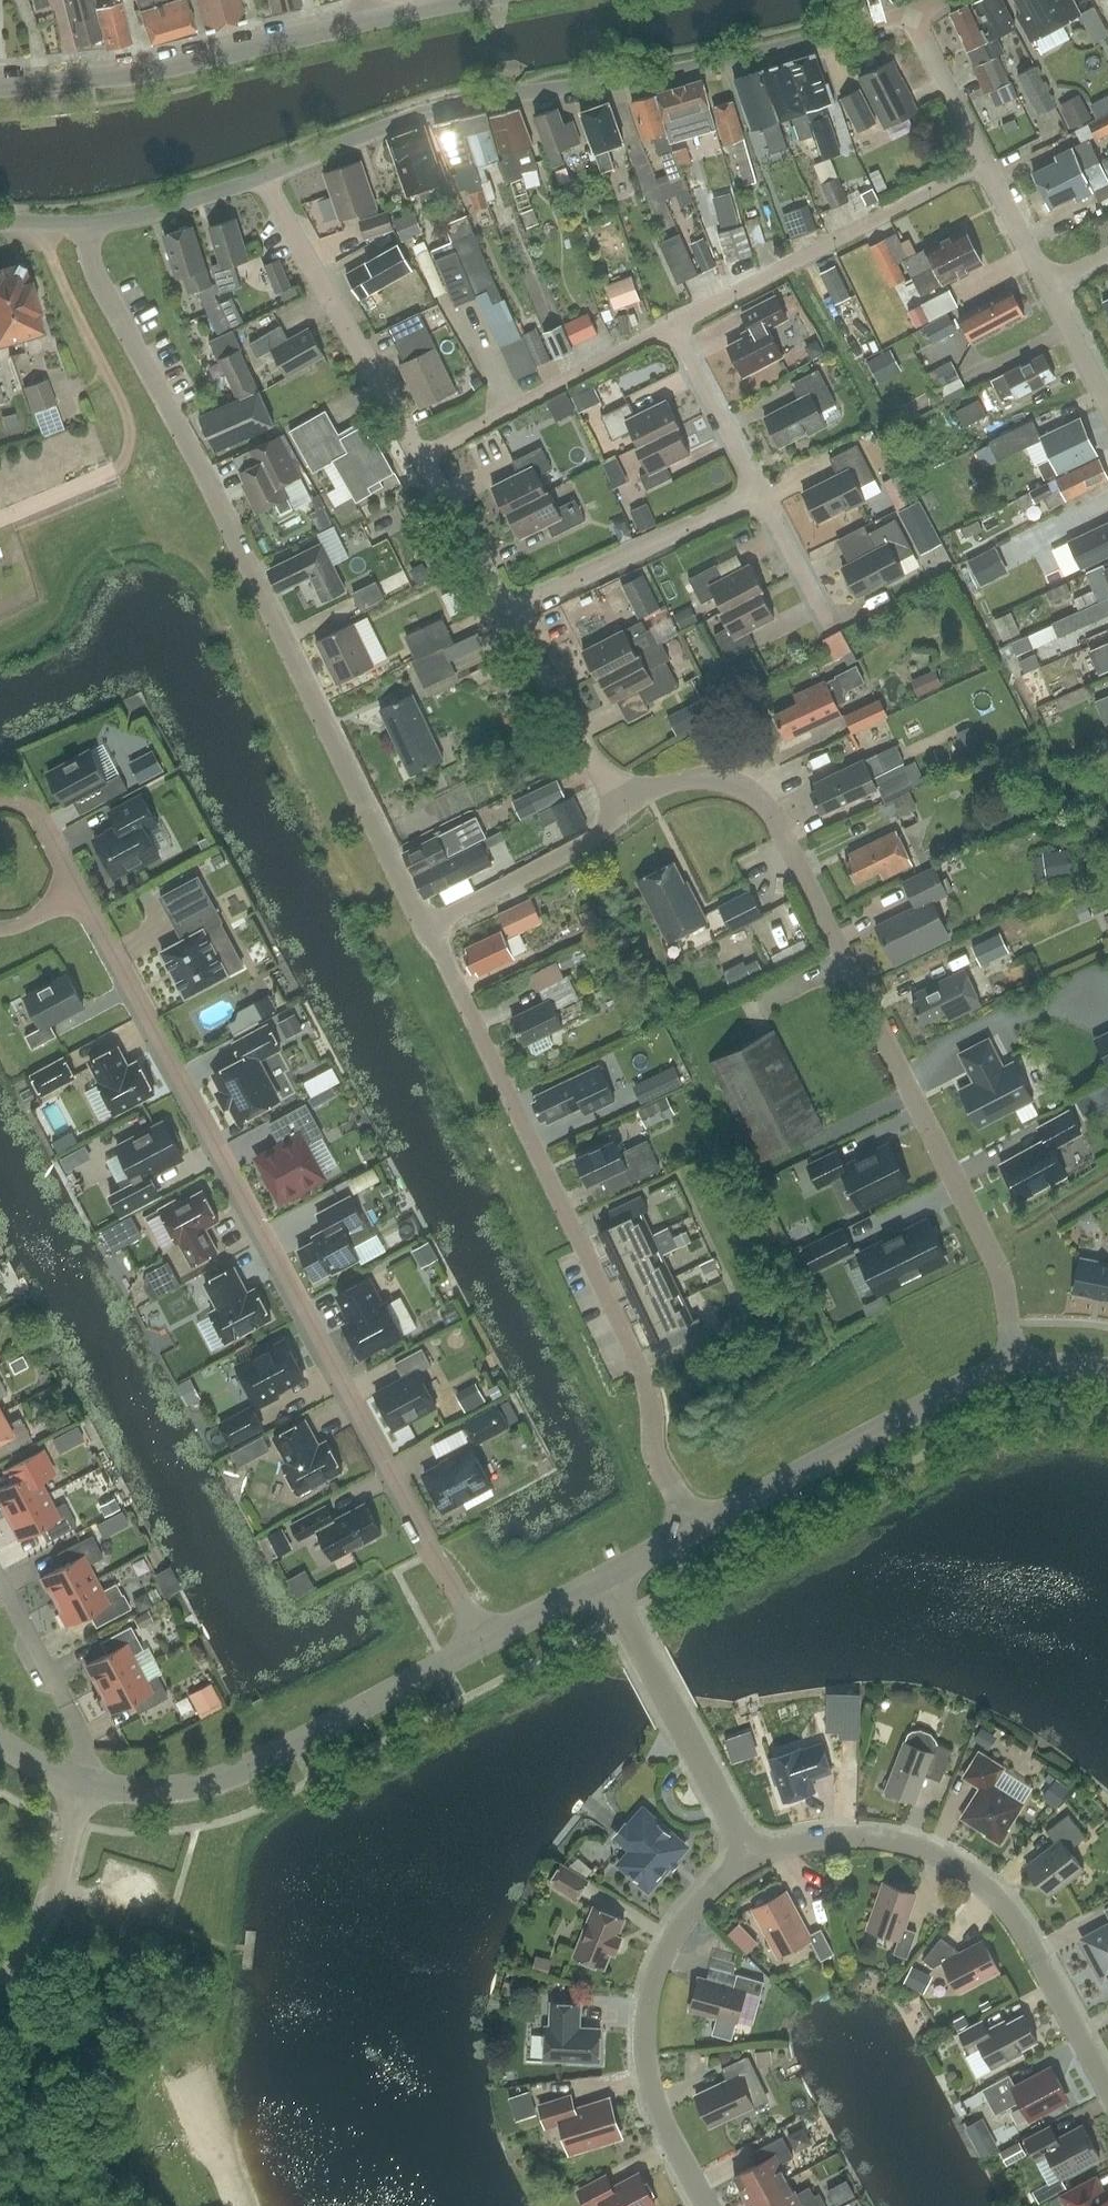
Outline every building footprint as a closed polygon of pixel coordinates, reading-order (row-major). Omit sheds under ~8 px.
[(39,8),(50,4),(48,0),(33,0),(35,9),(39,8)] [(100,38),(90,0),(64,0),(65,2),(76,45),(100,38)] [(108,6),(98,8),(108,49),(132,44),(121,4),(120,0),(107,0),(108,6)] [(196,34),(185,0),(182,0),(172,3),(171,0),(136,0),(139,10),(135,11),(139,25),(144,24),(151,46),(196,34)] [(244,20),(238,0),(196,0),(206,32),(244,20)] [(271,13),(300,6),(298,0),(268,0),(271,13)] [(971,3),(989,40),(983,42),(990,59),(997,56),(1003,53),(997,37),(1016,27),(1002,0),(977,0),(971,3)] [(1024,10),(1018,13),(1032,39),(1081,13),(1074,0),(1019,0),(1024,10)] [(1097,40),(1107,35),(1107,18),(1101,2),(1083,10),(1097,40)] [(1011,83),(997,56),(990,59),(983,42),(989,40),(971,3),(952,14),(975,65),(973,66),(986,93),(990,91),(998,107),(1018,98),(1011,83)] [(789,62),(816,140),(823,160),(837,155),(830,136),(820,107),(834,103),(828,83),(825,84),(816,54),(789,62)] [(893,60),(859,77),(884,129),(918,112),(893,60)] [(800,140),(813,136),(787,62),(761,70),(779,121),(793,116),(800,140)] [(1039,114),(1055,106),(1034,66),(1018,74),(1039,114)] [(781,128),(779,121),(761,70),(735,78),(745,107),(741,108),(749,130),(765,124),(772,144),(787,139),(781,128)] [(711,124),(714,123),(702,81),(656,94),(668,137),(672,136),(677,134),(681,145),(714,134),(711,124)] [(856,133),(876,124),(860,89),(839,98),(856,133)] [(674,142),(672,136),(668,137),(656,94),(632,100),(639,125),(642,124),(646,137),(653,135),(660,155),(661,155),(669,176),(658,181),(664,197),(688,188),(673,151),(671,143),(674,142)] [(1092,118),(1079,94),(1058,106),(1072,129),(1092,118)] [(746,185),(758,182),(733,99),(714,104),(725,142),(733,141),(746,185)] [(608,149),(624,144),(609,101),(581,111),(603,172),(615,168),(608,149)] [(560,150),(582,142),(574,120),(565,123),(559,106),(536,115),(554,167),(565,163),(560,150)] [(508,182),(524,177),(523,174),(540,171),(531,145),(533,145),(520,108),(492,113),(502,151),(505,159),(500,161),(508,182)] [(487,111),(461,117),(483,188),(487,199),(489,201),(497,198),(491,180),(488,181),(485,173),(483,167),(495,163),(494,159),(498,158),(487,111)] [(1107,133),(1107,112),(1088,122),(1096,139),(1107,133)] [(490,205),(487,199),(483,188),(461,117),(435,124),(453,165),(456,164),(459,172),(455,174),(461,189),(469,186),(477,208),(490,205)] [(437,163),(425,126),(390,139),(391,143),(388,145),(385,149),(384,153),(386,157),(389,160),(392,162),(397,162),(400,160),(403,171),(400,172),(408,196),(420,192),(422,200),(436,195),(433,185),(446,181),(441,168),(437,163)] [(1042,191),(1099,161),(1099,160),(1089,139),(1054,156),(1057,161),(1033,172),(1042,191)] [(693,166),(687,149),(675,153),(682,171),(693,166)] [(361,161),(325,173),(341,219),(358,213),(366,238),(394,229),(388,212),(379,215),(361,161)] [(1107,182),(1107,180),(1099,161),(1042,191),(1051,208),(1074,196),(1076,201),(1093,192),(1092,190),(1107,182)] [(569,182),(564,170),(556,173),(561,185),(569,182)] [(839,176),(821,184),(832,209),(850,201),(839,176)] [(880,200),(873,188),(862,194),(868,206),(880,200)] [(792,239),(818,230),(809,205),(783,214),(792,239)] [(457,251),(436,260),(455,307),(479,297),(515,379),(537,370),(506,299),(503,301),(467,216),(446,225),(457,251)] [(744,221),(752,246),(765,242),(758,217),(744,221)] [(210,226),(221,262),(212,265),(221,293),(242,286),(235,264),(249,260),(236,218),(210,226)] [(726,262),(751,255),(742,225),(717,232),(726,262)] [(193,226),(165,235),(178,278),(185,276),(191,293),(199,291),(209,314),(221,308),(211,286),(193,226)] [(892,288),(912,278),(973,247),(964,229),(916,254),(909,239),(902,243),(897,233),(855,254),(865,272),(869,270),(877,286),(888,281),(892,288)] [(678,234),(658,243),(677,285),(697,275),(678,234)] [(702,270),(715,264),(703,237),(691,242),(702,270)] [(400,245),(347,275),(360,298),(413,268),(400,245)] [(973,247),(912,278),(921,295),(982,264),(973,247)] [(279,302),(290,297),(287,289),(291,288),(279,258),(264,264),(279,302)] [(28,283),(23,267),(17,263),(2,268),(8,288),(6,289),(20,337),(42,330),(37,311),(39,310),(30,282),(28,283)] [(834,266),(819,273),(834,304),(849,296),(834,266)] [(2,268),(0,268),(0,343),(20,337),(6,289),(8,288),(2,268)] [(613,307),(639,298),(631,277),(605,286),(613,307)] [(917,328),(930,321),(931,322),(959,306),(950,289),(922,304),(908,311),(917,328)] [(972,342),(1023,316),(1010,291),(959,317),(972,342)] [(728,347),(744,376),(783,356),(769,328),(788,319),(777,297),(743,314),(753,334),(728,347)] [(420,407),(454,391),(418,313),(391,326),(407,361),(400,364),(420,407)] [(588,314),(564,325),(574,347),(598,335),(588,314)] [(948,316),(924,329),(933,345),(956,332),(948,316)] [(250,344),(258,359),(272,351),(288,379),(325,357),(309,329),(289,341),(281,327),(250,344)] [(556,358),(571,352),(560,327),(545,333),(556,358)] [(537,329),(523,335),(537,367),(551,361),(537,329)] [(216,451),(275,425),(241,350),(243,349),(234,330),(209,341),(218,360),(221,359),(238,399),(200,416),(216,451)] [(824,353),(818,342),(811,345),(809,352),(813,359),(824,353)] [(896,373),(886,354),(869,364),(879,382),(896,373)] [(1018,397),(1055,379),(1043,356),(992,381),(1001,400),(1016,393),(1018,397)] [(942,405),(965,393),(950,362),(926,374),(942,405)] [(765,417),(781,447),(808,433),(809,435),(827,426),(821,413),(837,404),(819,370),(792,384),(800,399),(765,417)] [(48,379),(24,387),(33,412),(57,403),(48,379)] [(600,400),(595,388),(580,394),(586,406),(600,400)] [(679,428),(681,427),(668,400),(637,416),(630,403),(602,417),(613,441),(632,431),(639,446),(639,447),(678,427),(679,428)] [(977,401),(956,412),(964,428),(985,417),(977,401)] [(381,479),(395,471),(376,438),(372,440),(363,424),(342,436),(326,409),(290,430),(314,472),(334,460),(357,501),(385,485),(381,479)] [(1045,479),(1098,454),(1081,418),(1041,437),(1034,422),(988,443),(999,465),(1045,443),(1051,456),(1037,463),(1045,479)] [(691,453),(679,428),(678,427),(639,447),(639,446),(636,447),(649,473),(641,477),(647,490),(673,478),(666,466),(691,453)] [(260,465),(242,474),(252,493),(248,495),(257,513),(288,498),(283,488),(300,480),(280,439),(254,451),(260,465)] [(876,480),(858,445),(830,459),(838,475),(804,492),(810,505),(809,509),(813,517),(817,519),(819,522),(846,508),(848,510),(866,501),(859,488),(876,480)] [(547,492),(539,476),(553,469),(542,447),(513,462),(519,474),(493,487),(506,514),(509,512),(508,512),(547,492)] [(618,486),(636,479),(625,453),(607,460),(618,486)] [(1098,456),(1027,489),(1030,493),(1035,503),(1044,499),(1050,509),(1067,500),(1107,480),(1107,477),(1098,456)] [(903,488),(897,476),(884,483),(890,495),(903,488)] [(508,512),(509,512),(521,538),(547,524),(554,537),(586,520),(576,499),(558,508),(549,491),(547,492),(508,512)] [(1030,493),(1017,499),(1022,510),(1035,503),(1030,493)] [(935,528),(920,500),(899,512),(913,540),(935,528)] [(633,516),(628,518),(636,536),(656,527),(655,524),(657,523),(648,503),(631,510),(633,516)] [(332,525),(327,513),(316,519),(321,530),(332,525)] [(877,549),(843,567),(850,580),(849,584),(853,592),(857,593),(859,597),(886,583),(887,585),(905,575),(898,562),(915,554),(897,519),(869,534),(877,549)] [(984,530),(980,522),(963,530),(967,538),(984,530)] [(1107,555),(1107,525),(1070,543),(1081,567),(1107,555)] [(280,592),(312,576),(324,600),(346,589),(324,543),(269,570),(280,592)] [(992,550),(970,563),(982,585),(1004,573),(992,550)] [(1107,600),(1107,568),(1106,569),(1104,564),(1089,571),(1102,601),(1076,612),(1077,614),(1107,600)] [(724,611),(762,592),(765,591),(751,565),(725,579),(717,565),(689,579),(702,604),(716,597),(724,611)] [(644,574),(622,585),(634,609),(639,618),(661,607),(644,574)] [(1066,582),(1047,591),(1052,602),(1071,593),(1066,582)] [(385,599),(378,584),(355,596),(362,610),(385,599)] [(729,628),(715,635),(728,660),(756,645),(748,631),(775,617),(762,592),(724,611),(721,612),(729,628)] [(1077,614),(1055,623),(1061,637),(1107,616),(1107,600),(1077,614)] [(675,615),(681,629),(698,620),(691,606),(675,615)] [(443,618),(405,636),(417,660),(443,647),(455,642),(443,618)] [(640,654),(660,644),(652,629),(647,631),(642,621),(584,652),(597,678),(600,677),(640,654)] [(338,684),(375,665),(354,623),(317,641),(338,684)] [(842,630),(824,640),(835,661),(852,651),(842,630)] [(640,654),(600,677),(613,701),(639,688),(647,704),(680,687),(666,661),(671,659),(662,643),(660,644),(640,654)] [(1092,651),(1102,673),(1107,670),(1107,644),(1092,651)] [(417,660),(412,662),(424,688),(455,673),(450,662),(443,647),(417,660)] [(1041,667),(1036,655),(1020,661),(1026,674),(1041,667)] [(733,666),(739,679),(757,669),(750,656),(733,666)] [(794,737),(842,714),(838,706),(849,700),(845,692),(866,682),(857,665),(836,675),(837,677),(826,682),(825,680),(796,694),(799,703),(776,714),(785,734),(791,731),(794,737)] [(942,684),(936,672),(925,678),(931,690),(942,684)] [(412,774),(444,759),(413,694),(381,709),(412,774)] [(1097,701),(1107,724),(1107,696),(1097,701)] [(716,715),(707,698),(692,706),(701,723),(716,715)] [(883,698),(849,714),(857,730),(890,715),(883,698)] [(133,759),(142,779),(166,769),(157,748),(133,759)] [(108,781),(91,750),(50,773),(54,781),(50,782),(59,799),(63,797),(67,804),(96,788),(104,802),(129,788),(122,774),(108,781)] [(822,813),(874,789),(879,787),(886,801),(915,788),(904,763),(887,771),(879,754),(865,760),(864,759),(815,783),(818,788),(812,792),(822,813)] [(537,812),(565,798),(556,781),(529,794),(537,812)] [(119,828),(96,841),(115,876),(138,864),(140,867),(161,856),(147,831),(158,824),(143,796),(111,813),(119,828)] [(588,825),(574,796),(551,807),(565,837),(588,825)] [(885,821),(899,815),(892,799),(878,805),(885,821)] [(426,897),(492,865),(482,843),(449,859),(448,857),(487,837),(477,817),(404,853),(426,897)] [(884,879),(913,864),(897,831),(850,853),(853,859),(847,862),(856,882),(880,871),(884,879)] [(212,847),(207,838),(199,842),(204,851),(212,847)] [(227,864),(221,854),(212,859),(217,869),(227,864)] [(674,862),(639,880),(670,941),(707,922),(694,895),(691,896),(674,862)] [(877,926),(895,965),(950,938),(932,901),(955,890),(948,877),(941,880),(935,867),(905,882),(917,907),(877,926)] [(751,890),(720,906),(732,931),(764,915),(751,890)] [(192,936),(163,951),(188,997),(228,975),(205,931),(222,921),(207,893),(170,912),(180,931),(187,928),(192,936)] [(509,937),(541,922),(530,900),(498,915),(509,937)] [(1092,917),(1087,906),(1078,911),(1082,919),(1087,917),(1088,919),(1092,917)] [(479,975),(515,958),(502,931),(467,948),(469,952),(464,954),(473,972),(477,970),(479,975)] [(1000,935),(972,948),(979,964),(1007,950),(1000,935)] [(952,1018),(981,1004),(965,971),(918,993),(920,999),(914,1002),(924,1022),(947,1011),(951,1019),(952,1019),(952,1018)] [(69,975),(28,998),(44,1027),(27,1036),(34,1049),(58,1036),(52,1023),(85,1005),(69,975)] [(556,1009),(580,997),(569,975),(540,989),(546,1002),(513,1018),(525,1044),(529,1042),(533,1052),(537,1053),(552,1046),(553,1042),(549,1033),(564,1026),(556,1009)] [(301,1026),(294,1015),(280,1022),(286,1034),(301,1026)] [(273,1023),(237,1042),(245,1057),(216,1072),(226,1091),(221,1093),(228,1106),(232,1104),(242,1121),(282,1099),(280,1095),(281,1092),(276,1083),(274,1081),(261,1058),(285,1045),(273,1023)] [(774,1029),(710,1062),(760,1161),(824,1128),(774,1029)] [(1008,1073),(993,1042),(964,1056),(974,1078),(977,1077),(981,1085),(963,1094),(980,1128),(1034,1102),(1018,1068),(1008,1073)] [(116,1114),(155,1093),(139,1061),(129,1067),(119,1047),(91,1061),(101,1081),(99,1082),(116,1114)] [(43,1094),(74,1077),(63,1058),(32,1075),(43,1094)] [(315,1093),(344,1080),(337,1065),(308,1077),(315,1093)] [(538,1100),(534,1103),(542,1120),(547,1118),(549,1123),(583,1107),(586,1114),(593,1110),(593,1111),(616,1100),(599,1066),(536,1096),(538,1100)] [(642,1104),(683,1084),(674,1066),(633,1086),(642,1104)] [(664,1097),(637,1111),(646,1128),(673,1114),(664,1097)] [(284,1146),(259,1160),(281,1201),(325,1176),(324,1174),(308,1143),(322,1136),(323,1135),(307,1105),(272,1124),(284,1146)] [(1047,1141),(1002,1166),(1012,1185),(1011,1188),(1015,1196),(1018,1196),(1020,1199),(1023,1198),(1026,1198),(1034,1194),(1035,1191),(1067,1173),(1053,1148),(1082,1132),(1071,1112),(1040,1129),(1047,1141)] [(122,1188),(111,1194),(122,1217),(162,1197),(151,1174),(184,1156),(176,1141),(180,1138),(173,1124),(168,1126),(166,1123),(119,1147),(122,1153),(136,1181),(122,1188)] [(589,1185),(615,1173),(621,1187),(661,1169),(648,1141),(621,1153),(615,1141),(577,1159),(589,1185)] [(374,1156),(368,1145),(360,1150),(366,1160),(374,1156)] [(848,1174),(836,1179),(840,1186),(851,1180),(864,1206),(907,1185),(889,1146),(845,1168),(848,1174)] [(837,1151),(809,1165),(819,1187),(836,1179),(848,1174),(845,1168),(837,1151)] [(394,1191),(390,1184),(381,1189),(384,1196),(394,1191)] [(220,1220),(204,1190),(178,1204),(176,1200),(160,1209),(178,1243),(180,1242),(193,1265),(219,1251),(206,1228),(220,1220)] [(334,1273),(360,1259),(353,1246),(373,1236),(352,1196),(318,1214),(328,1232),(316,1239),(316,1240),(300,1249),(316,1280),(333,1271),(334,1273)] [(642,1196),(636,1199),(642,1212),(642,1213),(649,1210),(642,1196)] [(636,1199),(629,1202),(635,1215),(642,1212),(636,1199)] [(629,1202),(623,1205),(629,1218),(635,1215),(629,1202)] [(623,1205),(616,1208),(622,1221),(629,1218),(623,1205)] [(616,1208),(610,1212),(616,1224),(622,1221),(616,1208)] [(616,1224),(600,1231),(621,1275),(663,1256),(642,1213),(642,1212),(635,1215),(629,1218),(622,1221),(616,1224)] [(926,1222),(861,1254),(880,1293),(945,1261),(926,1222)] [(843,1236),(806,1255),(816,1276),(854,1258),(843,1236)] [(438,1259),(429,1243),(414,1251),(423,1267),(438,1259)] [(663,1256),(621,1275),(641,1319),(683,1299),(663,1256)] [(1081,1258),(1074,1293),(1107,1299),(1107,1263),(1081,1258)] [(256,1288),(248,1293),(235,1267),(206,1283),(219,1308),(211,1312),(227,1342),(272,1318),(256,1288)] [(178,1274),(158,1285),(164,1295),(184,1284),(178,1274)] [(384,1306),(378,1295),(369,1279),(339,1295),(353,1322),(345,1326),(361,1356),(385,1343),(386,1345),(404,1336),(387,1304),(384,1306)] [(683,1299),(641,1319),(652,1341),(667,1334),(674,1331),(681,1327),(687,1324),(694,1321),(693,1320),(683,1299)] [(700,1317),(693,1320),(694,1321),(700,1334),(706,1331),(700,1317)] [(694,1321),(687,1324),(693,1337),(700,1334),(694,1321)] [(687,1324),(681,1327),(686,1340),(693,1337),(687,1324)] [(681,1327),(674,1331),(680,1343),(686,1340),(681,1327)] [(674,1331),(667,1334),(673,1346),(680,1343),(674,1331)] [(281,1342),(268,1348),(267,1352),(239,1367),(260,1407),(278,1397),(275,1391),(304,1375),(286,1342),(284,1343),(281,1342)] [(423,1348),(396,1363),(404,1379),(377,1393),(395,1428),(436,1406),(418,1372),(432,1365),(423,1348)] [(695,1391),(708,1384),(704,1375),(690,1382),(695,1391)] [(193,1377),(181,1383),(192,1402),(203,1396),(193,1377)] [(469,1409),(489,1399),(482,1385),(461,1395),(469,1409)] [(477,1442),(511,1423),(498,1401),(464,1419),(477,1442)] [(231,1448),(265,1430),(254,1408),(220,1427),(231,1448)] [(2,1440),(8,1452),(32,1439),(20,1417),(7,1424),(1,1412),(0,1413),(0,1441),(2,1440)] [(295,1487),(299,1493),(343,1470),(328,1441),(319,1445),(306,1420),(275,1436),(288,1462),(283,1464),(286,1470),(283,1472),(293,1489),(295,1487)] [(455,1460),(425,1475),(443,1509),(446,1507),(449,1508),(461,1502),(462,1498),(491,1483),(470,1444),(451,1454),(455,1460)] [(46,1494),(39,1480),(54,1471),(43,1450),(8,1468),(14,1481),(0,1488),(0,1503),(7,1515),(46,1494)] [(46,1494),(7,1515),(19,1539),(40,1528),(47,1541),(77,1525),(65,1503),(54,1508),(46,1494)] [(382,1533),(366,1503),(334,1520),(327,1505),(292,1523),(300,1539),(318,1530),(333,1559),(382,1533)] [(293,1549),(283,1528),(268,1536),(278,1556),(293,1549)] [(56,1600),(95,1579),(88,1565),(103,1556),(92,1536),(57,1554),(63,1566),(40,1578),(47,1590),(50,1589),(56,1600)] [(298,1599),(317,1589),(307,1570),(288,1580),(298,1599)] [(95,1579),(56,1600),(62,1612),(59,1613),(65,1625),(89,1613),(96,1627),(131,1608),(117,1583),(102,1591),(95,1579)] [(135,1600),(141,1611),(152,1605),(146,1594),(135,1600)] [(153,1621),(148,1611),(134,1619),(139,1628),(153,1621)] [(99,1688),(139,1667),(132,1655),(143,1649),(131,1626),(101,1642),(107,1654),(86,1665),(99,1688)] [(168,1697),(157,1676),(146,1682),(139,1667),(99,1688),(111,1712),(132,1701),(138,1713),(168,1697)] [(222,1702),(211,1683),(188,1695),(199,1715),(222,1702)] [(862,1703),(842,1702),(840,1736),(860,1737),(862,1703)] [(941,1781),(953,1751),(938,1745),(936,1740),(932,1734),(922,1730),(914,1731),(908,1733),(905,1742),(886,1790),(916,1802),(926,1775),(941,1781)] [(832,1771),(823,1743),(802,1750),(801,1748),(770,1758),(785,1801),(815,1791),(811,1778),(832,1771)] [(1001,1844),(1010,1829),(1008,1828),(1024,1804),(994,1784),(1004,1768),(980,1752),(965,1777),(981,1787),(962,1817),(987,1833),(986,1835),(1001,1844)] [(1056,1781),(1050,1795),(1065,1802),(1071,1787),(1056,1781)] [(673,1832),(661,1822),(659,1824),(644,1810),(642,1812),(640,1811),(627,1825),(629,1827),(627,1829),(635,1836),(636,1848),(621,1864),(631,1872),(629,1875),(638,1882),(639,1880),(649,1888),(658,1877),(660,1879),(669,1869),(667,1867),(685,1847),(671,1834),(673,1832)] [(1051,1893),(1084,1868),(1072,1854),(1073,1847),(1086,1837),(1069,1814),(1047,1831),(1057,1844),(1027,1867),(1043,1888),(1048,1889),(1051,1893)] [(587,1877),(564,1863),(563,1862),(550,1883),(579,1901),(592,1880),(587,1877)] [(904,1928),(914,1899),(916,1894),(884,1884),(869,1928),(900,1939),(895,1953),(908,1958),(917,1932),(904,1928)] [(810,1935),(790,1899),(786,1892),(754,1910),(779,1956),(811,1939),(822,1960),(834,1953),(821,1929),(810,1935)] [(574,1956),(605,1968),(612,1952),(616,1953),(622,1937),(618,1935),(625,1919),(594,1906),(574,1956)] [(1084,1939),(1098,1965),(1095,1966),(1104,1982),(1107,1980),(1107,1926),(1084,1939)] [(960,1992),(1000,1971),(984,1940),(960,1952),(942,1937),(924,1959),(934,1967),(944,1962),(960,1992)] [(748,1953),(756,1945),(750,1938),(741,1946),(748,1953)] [(918,1962),(909,1980),(929,1990),(938,1972),(918,1962)] [(701,1978),(692,2010),(737,2023),(746,1991),(761,1995),(764,1982),(738,1974),(734,1987),(701,1978)] [(521,1978),(516,1979),(512,1983),(513,1989),(517,1992),(523,1992),(527,1987),(526,1981),(521,1978)] [(546,2026),(545,2060),(584,2061),(587,2063),(593,2063),(596,2061),(600,2062),(601,2028),(580,2027),(581,2004),(552,2003),(551,2026),(546,2026)] [(1038,2041),(1024,2014),(990,2032),(983,2020),(960,2033),(971,2053),(982,2047),(993,2069),(1024,2053),(1022,2049),(1038,2041)] [(772,2062),(771,2051),(757,2053),(759,2063),(772,2062)] [(711,2126),(753,2106),(740,2076),(754,2070),(748,2057),(723,2069),(728,2081),(697,2096),(711,2126)] [(1065,2091),(1052,2067),(1016,2087),(1010,2075),(983,2090),(996,2115),(1016,2104),(1023,2106),(1030,2120),(1066,2101),(1063,2096),(1065,2091)] [(561,2123),(571,2152),(616,2138),(605,2102),(575,2111),(570,2096),(540,2105),(547,2128),(561,2123)] [(984,2154),(1003,2145),(987,2115),(969,2124),(984,2154)] [(1049,2155),(1062,2179),(1101,2158),(1083,2125),(1058,2138),(1051,2126),(1025,2140),(1037,2161),(1049,2155)] [(748,2201),(788,2180),(780,2165),(794,2157),(783,2137),(756,2151),(762,2162),(735,2177),(748,2201)] [(1027,2155),(1020,2142),(1000,2152),(1007,2165),(1027,2155)] [(656,2205),(639,2175),(612,2189),(606,2177),(580,2190),(589,2205),(597,2205),(603,2203),(605,2205),(655,2205),(656,2205)] [(1097,2177),(1062,2195),(1068,2205),(1107,2205),(1107,2198),(1097,2177)] [(751,2205),(827,2205),(820,2194),(815,2196),(810,2187),(796,2195),(788,2180),(748,2201),(751,2205)] [(1059,2197),(1051,2201),(1054,2205),(1061,2205),(1063,2205),(1059,2197)]
